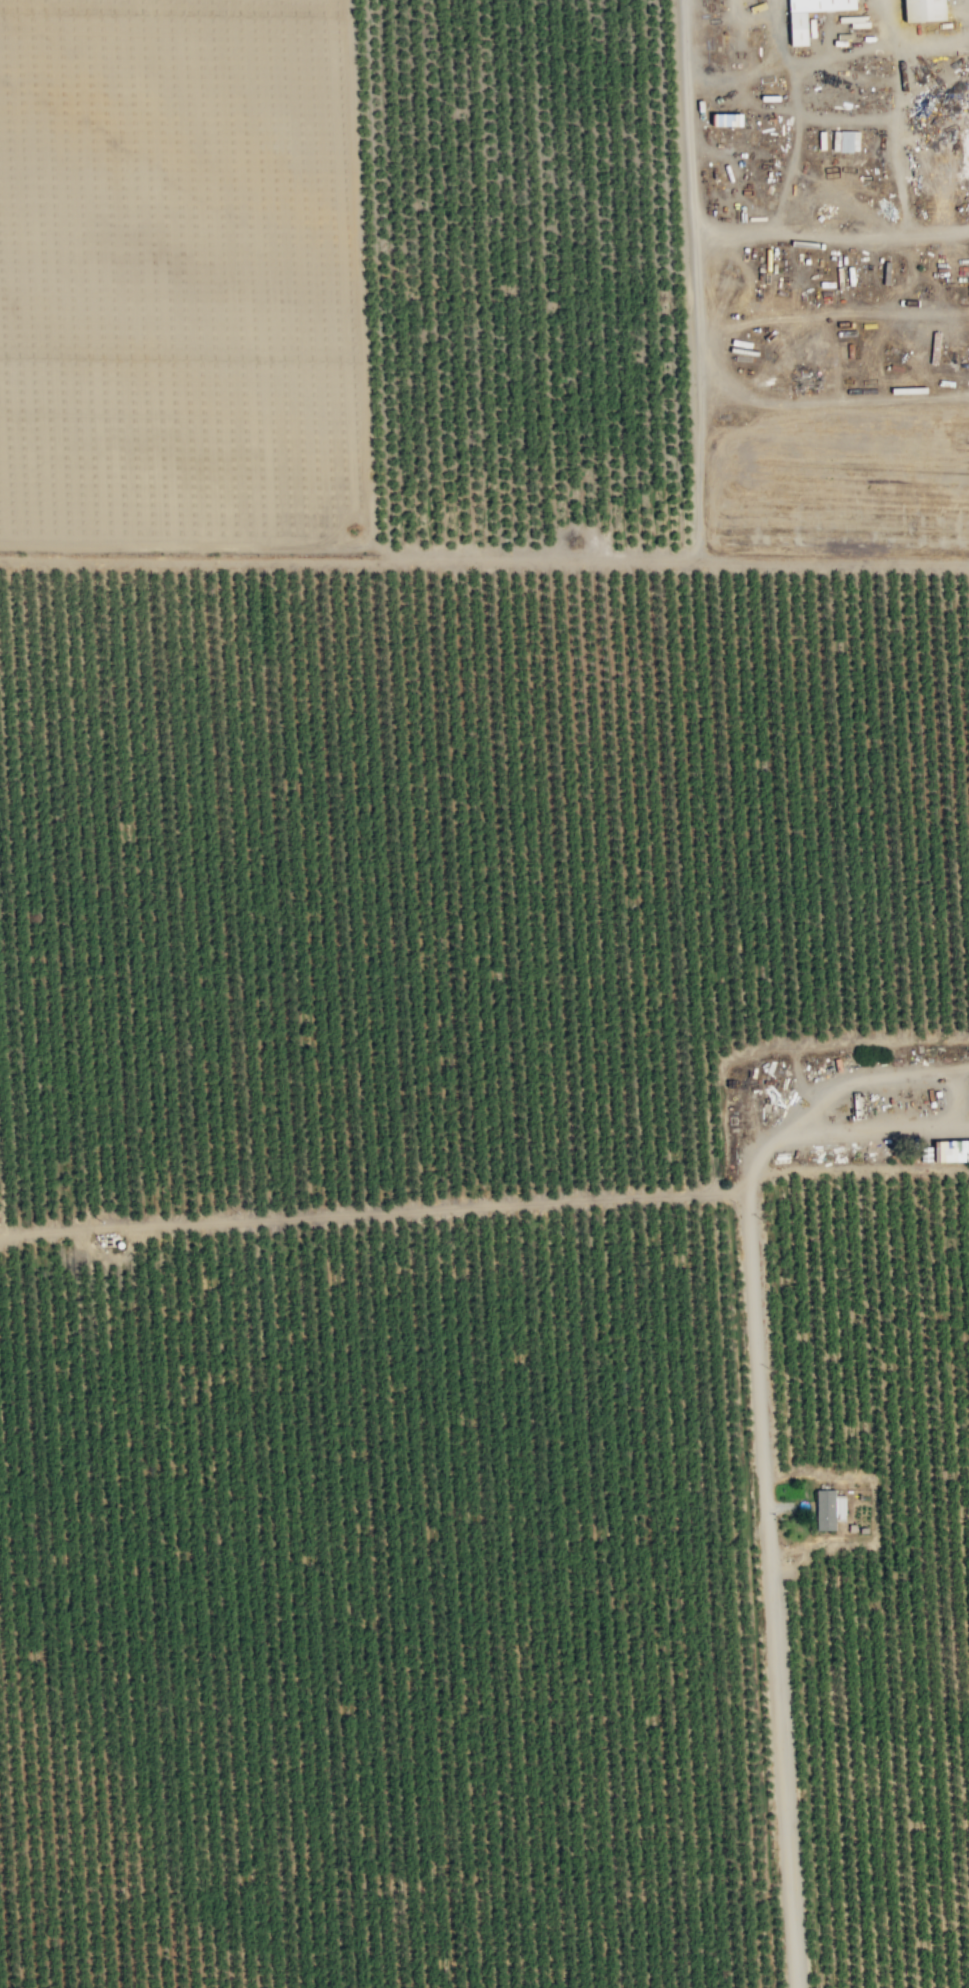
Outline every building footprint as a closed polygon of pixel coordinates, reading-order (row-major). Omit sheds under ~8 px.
[(852,0),(785,0),(787,46),(804,46),(803,11),(852,9),(852,0)] [(940,0),(899,0),(900,22),(941,20),(940,0)] [(738,127),(738,114),(710,114),(710,126),(738,127)] [(830,151),(858,152),(858,132),(830,131),(830,151)] [(934,1140),(934,1162),(968,1161),(968,1139),(934,1140)] [(833,1530),(833,1522),(844,1521),(843,1495),(833,1495),(833,1490),(814,1490),(814,1530),(833,1530)]
